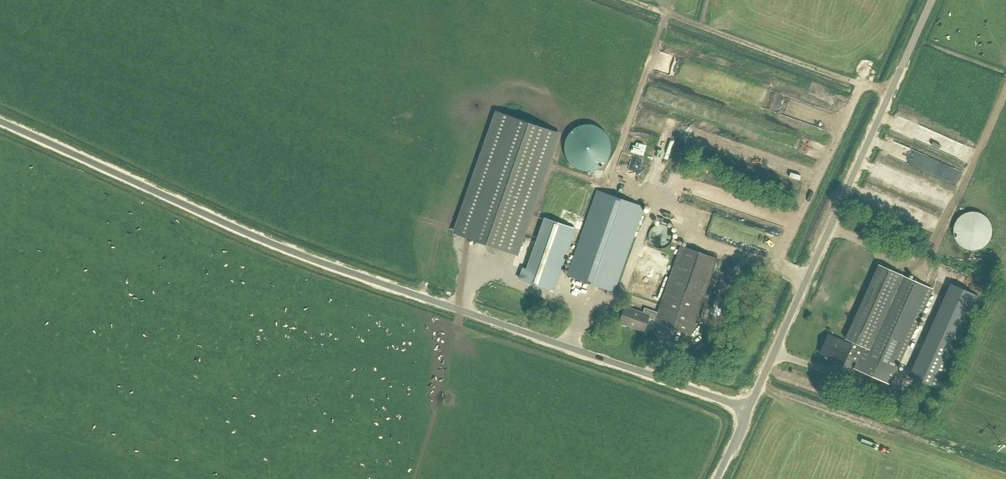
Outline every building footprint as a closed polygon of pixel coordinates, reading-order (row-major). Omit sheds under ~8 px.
[(561,133),(495,110),(452,233),(518,256),(561,133)] [(642,111),(639,120),(654,124),(657,115),(642,111)] [(922,125),(917,136),(927,141),(932,130),(922,125)] [(895,145),(888,144),(886,154),(904,156),(905,152),(894,151),(895,145)] [(642,156),(652,152),(649,145),(639,149),(642,156)] [(920,167),(948,178),(952,167),(925,156),(920,167)] [(637,175),(640,165),(634,162),(631,172),(637,175)] [(644,207),(596,190),(566,275),(614,292),(644,207)] [(576,228),(544,217),(526,268),(522,267),(518,279),(554,291),(576,228)] [(945,240),(942,246),(959,254),(962,247),(945,240)] [(680,246),(656,313),(654,321),(653,323),(689,335),(715,259),(680,246)] [(645,253),(643,260),(665,268),(667,261),(645,253)] [(931,288),(896,272),(859,355),(848,350),(851,344),(827,334),(819,352),(843,363),(845,358),(856,362),(853,368),(889,384),(931,288)] [(645,276),(643,281),(655,284),(656,279),(645,276)] [(654,321),(656,313),(643,308),(641,314),(623,307),(617,323),(641,332),(646,318),(654,321)] [(923,338),(907,375),(936,388),(952,351),(923,338)]
